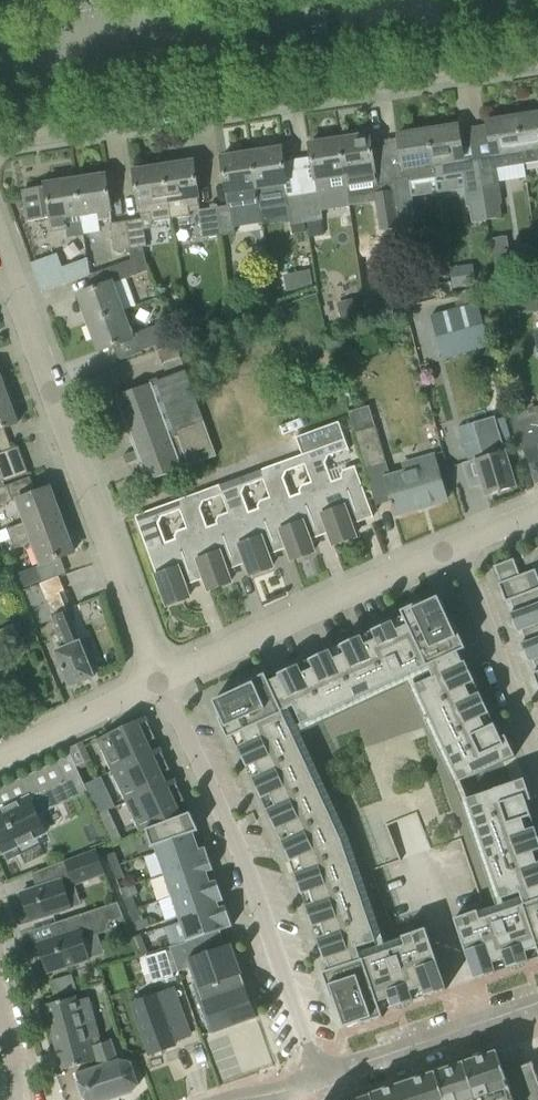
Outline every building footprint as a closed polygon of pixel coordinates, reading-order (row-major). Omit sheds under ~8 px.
[(516,117),(524,163),(537,161),(537,114),(516,117)] [(487,125),(473,127),(478,161),(484,201),(487,219),(501,217),(494,168),(524,163),(516,117),(486,122),(487,125)] [(464,163),(458,129),(458,126),(428,131),(435,176),(435,178),(461,174),(467,206),(469,206),(472,222),(487,220),(487,219),(484,201),(478,161),(464,163)] [(435,176),(428,131),(398,135),(402,164),(388,166),(392,191),(391,191),(397,229),(398,229),(399,240),(412,238),(410,225),(413,224),(410,206),(413,206),(409,180),(435,176)] [(337,136),(345,190),(346,191),(347,191),(347,193),(377,188),(368,135),(356,137),(356,133),(337,136)] [(345,190),(337,136),(319,138),(320,143),(309,145),(313,167),(316,188),(327,186),(328,193),(345,190)] [(255,189),(250,153),(249,149),(231,151),(232,156),(221,157),(225,179),(228,206),(229,212),(258,209),(255,189)] [(250,153),(255,189),(256,189),(259,209),(280,206),(285,234),(306,231),(301,195),(302,195),(299,171),(298,171),(298,172),(289,174),(289,178),(285,178),(280,149),(250,153)] [(196,184),(193,162),(182,164),(182,159),(163,162),(164,167),(163,167),(171,219),(190,216),(189,208),(199,206),(196,184)] [(133,171),(140,215),(150,214),(151,222),(171,219),(163,167),(133,171)] [(105,176),(74,180),(79,216),(94,214),(95,222),(111,219),(105,176)] [(79,216),(74,180),(46,185),(46,188),(40,189),(40,188),(22,190),(27,222),(51,218),(52,228),(64,227),(63,219),(79,216)] [(397,229),(391,191),(375,194),(381,231),(397,229)] [(318,193),(302,195),(301,195),(306,231),(318,229),(317,220),(322,219),(318,193)] [(228,206),(213,208),(217,235),(233,233),(229,212),(228,206)] [(217,235),(213,208),(197,211),(201,238),(217,235)] [(140,220),(126,222),(130,249),(129,249),(131,260),(133,259),(135,267),(145,263),(142,256),(144,255),(142,247),(144,247),(140,220)] [(113,251),(129,249),(130,249),(126,222),(109,224),(113,251)] [(508,239),(492,241),(496,271),(512,268),(508,239)] [(88,275),(88,276),(92,274),(86,258),(59,268),(64,284),(88,275)] [(78,294),(88,322),(121,310),(121,311),(135,306),(126,278),(147,270),(145,263),(135,267),(133,259),(131,260),(109,268),(114,282),(111,284),(111,283),(97,288),(92,274),(88,276),(93,289),(78,294)] [(472,265),(451,269),(454,289),(476,286),(472,265)] [(308,271),(300,273),(304,289),(312,288),(308,271)] [(535,296),(522,296),(522,312),(537,312),(537,305),(535,296)] [(356,299),(337,304),(341,320),(360,315),(356,299)] [(478,304),(430,316),(442,360),(489,348),(478,304)] [(121,310),(88,322),(89,325),(86,326),(92,340),(94,339),(99,351),(111,346),(117,361),(140,353),(139,351),(172,339),(166,321),(133,333),(135,337),(131,338),(126,325),(130,323),(131,323),(133,321),(133,319),(133,316),(132,314),(131,313),(128,312),(126,312),(125,312),(122,313),(121,311),(121,310)] [(150,384),(136,389),(115,396),(135,451),(128,454),(132,463),(138,460),(146,482),(181,469),(181,467),(187,465),(188,466),(216,456),(185,371),(158,381),(157,378),(149,381),(150,384)] [(4,483),(28,473),(18,446),(11,449),(4,429),(17,424),(7,395),(0,398),(0,452),(0,453),(0,485),(4,483)] [(349,412),(351,418),(354,432),(365,469),(386,463),(376,426),(374,426),(369,406),(349,412)] [(518,451),(525,450),(536,481),(537,480),(537,417),(536,412),(528,414),(528,410),(507,418),(518,451)] [(495,417),(458,428),(468,463),(475,461),(485,496),(516,487),(495,417)] [(305,464),(312,481),(330,533),(329,533),(334,545),(354,537),(350,525),(373,517),(354,465),(343,469),(340,476),(340,478),(332,481),(325,463),(328,456),(348,448),(338,422),(296,438),(302,455),(305,464)] [(385,477),(389,493),(395,515),(447,500),(433,454),(418,458),(421,467),(385,477)] [(264,479),(270,496),(289,548),(288,548),(292,560),(313,553),(308,541),(329,533),(330,533),(312,481),(301,485),(298,491),(299,493),(291,496),(284,478),(286,471),(305,464),(302,455),(260,470),(264,479)] [(260,470),(219,485),(222,495),(228,511),(247,563),(246,563),(251,575),(271,568),(267,556),(288,548),(289,548),(270,496),(259,500),(256,506),(257,508),(249,511),(241,493),(245,486),(264,479),(260,470)] [(0,485),(0,505),(13,501),(7,485),(5,486),(4,483),(0,485)] [(219,485),(177,501),(181,510),(187,526),(206,578),(205,579),(209,591),(230,583),(225,571),(246,563),(247,563),(228,511),(217,515),(215,521),(216,523),(207,527),(201,508),(204,502),(222,495),(219,485)] [(6,528),(9,538),(61,520),(49,488),(16,500),(24,522),(6,528)] [(181,510),(177,501),(135,516),(168,606),(188,598),(184,586),(205,579),(206,578),(187,526),(176,530),(173,536),(174,539),(166,542),(159,523),(162,517),(181,510)] [(61,520),(9,538),(13,549),(32,542),(40,565),(73,553),(61,520)] [(510,601),(510,600),(537,589),(537,578),(534,567),(537,565),(537,548),(521,555),(522,558),(514,561),(514,559),(495,567),(501,583),(498,584),(506,603),(510,601)] [(11,576),(16,591),(41,582),(35,567),(11,576)] [(63,647),(54,651),(69,687),(94,677),(60,593),(64,591),(58,577),(38,585),(50,617),(63,647)] [(521,631),(521,630),(537,624),(537,589),(510,600),(510,601),(514,612),(510,614),(517,633),(521,631)] [(503,762),(515,757),(505,736),(501,739),(465,662),(464,662),(459,652),(466,649),(454,624),(451,625),(438,598),(423,605),(421,602),(401,612),(403,617),(372,631),(361,636),(358,638),(343,645),(278,675),(278,676),(268,681),(265,675),(240,686),(241,689),(213,702),(221,717),(218,719),(227,739),(232,737),(290,861),(324,961),(327,960),(330,970),(322,973),(331,1000),(334,999),(344,1028),(360,1022),(361,1025),(383,1017),(381,1012),(395,1007),(410,1002),(446,990),(426,929),(402,937),(396,939),(372,871),(401,861),(387,825),(415,814),(430,851),(461,840),(485,909),(478,911),(454,919),(475,980),(510,968),(526,963),(537,958),(537,837),(526,802),(531,801),(524,779),(511,784),(503,762)] [(533,661),(532,660),(537,658),(537,624),(521,630),(521,631),(525,642),(521,644),(528,662),(533,661)] [(0,648),(0,668),(8,664),(0,648)] [(140,758),(152,752),(137,721),(97,739),(111,771),(140,758)] [(91,759),(83,741),(67,749),(75,767),(91,759)] [(140,758),(111,771),(126,802),(166,783),(152,752),(140,758)] [(0,811),(0,848),(2,854),(16,847),(25,865),(46,855),(37,837),(47,833),(38,815),(59,806),(51,788),(66,781),(57,762),(18,780),(19,782),(21,781),(28,797),(0,811)] [(166,783),(126,802),(140,832),(146,830),(181,816),(166,783)] [(122,839),(108,810),(98,815),(107,834),(111,843),(122,839)] [(153,846),(156,853),(195,839),(193,833),(198,831),(190,813),(181,816),(146,830),(151,847),(153,846)] [(156,853),(163,875),(203,861),(202,860),(209,857),(205,847),(199,850),(195,839),(156,853)] [(21,893),(31,922),(82,905),(75,886),(106,875),(96,849),(38,871),(43,886),(21,893)] [(106,855),(111,868),(119,864),(115,852),(106,855)] [(163,875),(171,897),(210,884),(210,882),(206,873),(213,870),(209,857),(202,860),(203,861),(163,875)] [(119,864),(111,868),(116,880),(124,877),(119,864)] [(223,901),(216,880),(210,882),(210,884),(171,897),(178,919),(218,905),(217,903),(223,901)] [(119,888),(129,911),(137,908),(131,894),(137,892),(133,882),(119,888)] [(59,937),(38,944),(47,973),(70,965),(71,968),(90,961),(82,940),(105,932),(111,923),(124,918),(118,902),(117,903),(54,923),(59,937)] [(232,926),(225,906),(219,908),(218,905),(178,919),(186,942),(220,930),(232,926)] [(137,908),(129,911),(134,924),(142,921),(137,908)] [(221,934),(220,930),(186,942),(169,948),(178,972),(190,968),(196,982),(192,984),(210,1035),(234,1026),(256,1018),(246,988),(241,975),(235,957),(230,944),(220,948),(215,934),(219,933),(219,935),(221,934)] [(132,938),(139,955),(147,952),(140,935),(132,938)] [(165,951),(144,957),(151,982),(172,976),(165,951)] [(71,973),(52,979),(57,994),(76,988),(71,973)] [(171,989),(132,1004),(150,1053),(173,1045),(172,1041),(188,1035),(171,989)] [(90,1063),(88,1054),(95,1052),(98,1066),(74,1075),(84,1099),(113,1099),(131,1094),(142,1090),(134,1064),(119,1061),(117,1061),(111,1041),(101,1044),(88,998),(76,1001),(75,997),(44,1006),(62,1070),(90,1063)] [(532,1062),(504,1072),(497,1052),(370,1095),(370,1096),(358,1099),(537,1099),(537,1079),(532,1062)]
